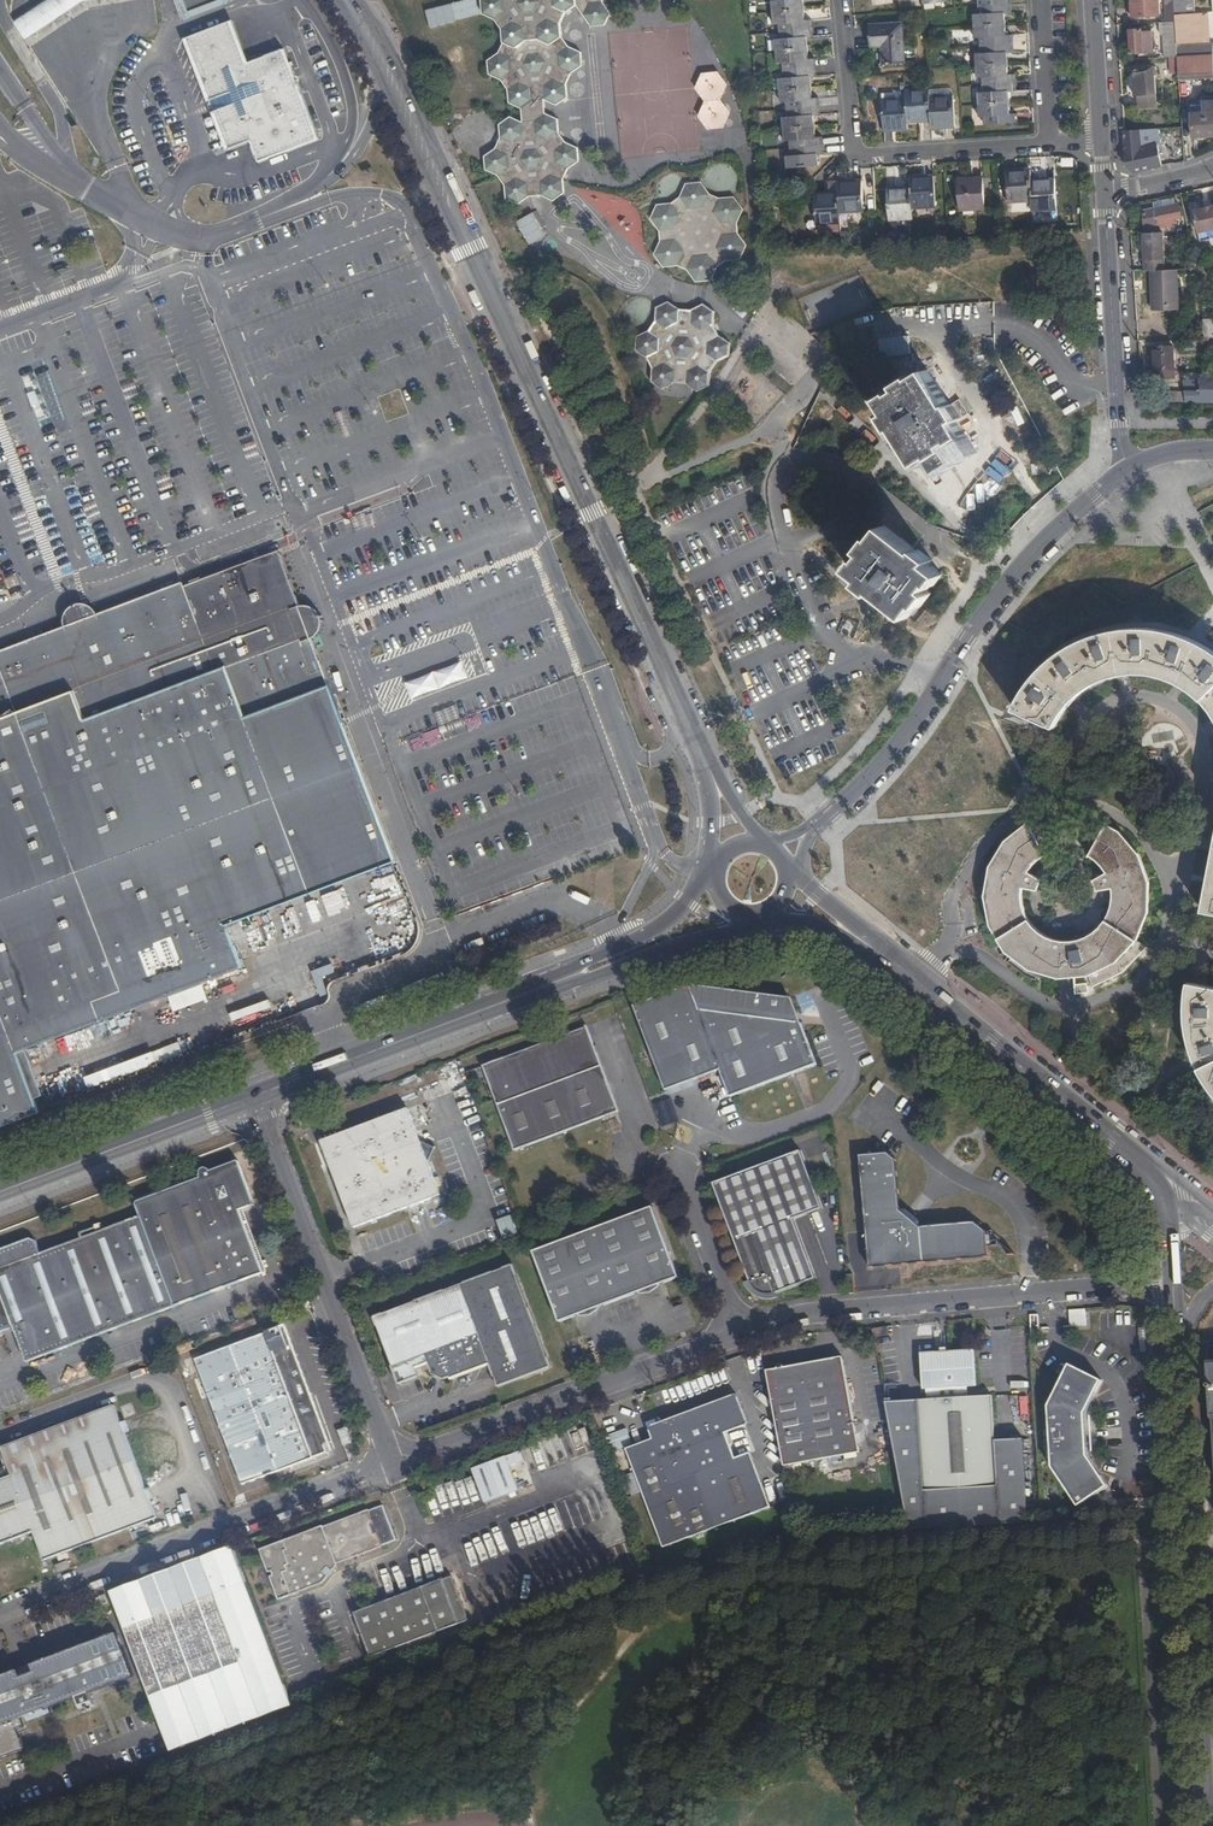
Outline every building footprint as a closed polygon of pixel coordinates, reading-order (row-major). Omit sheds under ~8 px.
[(23,24),(36,44),(56,29),(89,3),(113,1),(123,0),(57,0),(48,6),(23,24)] [(183,20),(229,3),(228,0),(175,0),(183,20)] [(486,156),(494,173),(500,175),(506,185),(508,198),(520,203),(531,196),(543,195),(555,201),(566,193),(565,178),(569,169),(580,161),(579,147),(567,142),(560,132),(559,118),(546,113),(546,100),(558,105),(569,97),(568,83),(573,73),(584,65),(582,51),(570,46),(563,37),(562,22),(567,13),(578,5),(593,26),(607,25),(612,13),(605,2),(604,0),(484,0),(485,14),(498,19),(504,29),(504,43),(500,53),(489,60),(490,74),(503,79),(510,89),(511,103),(523,108),(524,122),(512,116),(501,124),(501,138),(496,148),(486,156)] [(778,0),(772,1),(773,13),(774,25),(780,25),(781,32),(782,38),(776,39),(777,52),(778,64),(783,63),(784,69),(784,71),(785,78),(779,79),(780,92),(781,102),(787,102),(788,109),(788,117),(783,117),(784,129),(785,142),(791,141),(791,149),(792,155),(786,155),(787,169),(818,166),(817,154),(821,154),(820,146),(820,137),(815,137),(814,126),(813,116),(817,116),(817,107),(816,99),(811,99),(810,89),(809,77),(814,77),(813,68),(812,59),(808,60),(807,49),(806,38),(811,38),(811,37),(810,29),(809,20),(804,21),(803,10),(802,0),(778,0)] [(980,7),(980,14),(974,15),(974,27),(975,39),(981,38),(982,46),(982,53),(976,54),(976,66),(977,78),(983,78),(984,85),(984,92),(978,93),(979,106),(979,118),(986,117),(986,125),(1015,123),(1014,114),(1011,114),(1010,104),(1009,91),(1013,91),(1012,83),(1012,75),(1008,76),(1007,65),(1007,52),(1011,52),(1010,44),(1010,36),(1006,36),(1005,25),(1004,13),(1009,12),(1008,5),(1008,0),(979,0),(980,7)] [(1157,0),(1131,0),(1132,17),(1158,15),(1157,0)] [(1167,23),(1175,22),(1175,15),(1174,0),(1166,0),(1167,23)] [(1186,0),(1177,0),(1177,11),(1187,10),(1186,0)] [(830,18),(830,7),(807,8),(807,18),(830,18)] [(251,141),(259,161),(318,139),(284,48),(249,61),(233,19),(184,39),(227,150),(251,141)] [(869,26),(870,47),(882,47),(883,65),(904,63),(902,23),(869,26)] [(1154,52),(1152,28),(1130,30),(1131,54),(1154,52)] [(1212,72),(1212,42),(1177,44),(1177,46),(1177,57),(1178,73),(1178,74),(1212,72)] [(1168,47),(1168,58),(1177,57),(1177,46),(1168,47)] [(1178,73),(1177,57),(1168,58),(1169,74),(1178,73)] [(1157,93),(1155,66),(1132,68),(1132,75),(1130,75),(1131,94),(1136,94),(1155,93),(1157,93)] [(720,72),(704,73),(697,88),(707,101),(723,100),(730,85),(720,72)] [(929,97),(929,89),(905,91),(905,99),(881,100),(883,132),(908,130),(907,123),(931,121),(931,129),(956,127),(953,96),(952,96),(932,97),(929,97)] [(1155,93),(1136,94),(1137,108),(1156,107),(1155,93)] [(723,100),(707,101),(700,116),(710,129),(726,128),(733,113),(723,100)] [(1212,137),(1212,101),(1204,101),(1204,104),(1204,112),(1191,113),(1193,138),(1212,137)] [(1191,106),(1191,113),(1204,112),(1204,104),(1193,104),(1191,106)] [(1162,166),(1157,127),(1124,130),(1127,167),(1134,172),(1162,166)] [(494,173),(486,156),(487,170),(494,173)] [(1030,170),(1006,172),(1008,202),(1032,201),(1032,211),(1056,210),(1055,179),(1030,180),(1030,170)] [(936,207),(934,176),(910,177),(911,190),(887,191),(888,221),(912,219),(912,209),(936,207)] [(985,209),(983,177),(957,179),(959,210),(985,209)] [(836,182),(837,192),(815,194),(817,225),(840,223),(839,213),(863,211),(861,180),(836,182)] [(688,269),(697,281),(713,280),(719,266),(726,261),(742,260),(748,245),(739,232),(739,222),(745,209),(736,196),(720,197),(711,194),(702,182),(687,183),(681,197),(672,203),(658,204),(652,219),(660,230),(661,241),(655,254),(665,267),(680,266),(688,269)] [(1143,214),(1144,226),(1156,223),(1175,218),(1182,217),(1179,206),(1143,214)] [(1212,230),(1212,207),(1211,208),(1211,211),(1205,212),(1204,209),(1193,212),(1198,233),(1212,230)] [(518,221),(530,244),(548,235),(535,212),(518,221)] [(1175,218),(1156,223),(1157,229),(1176,225),(1175,218)] [(1164,260),(1163,233),(1143,233),(1144,271),(1152,270),(1160,270),(1159,260),(1164,260)] [(1179,309),(1177,269),(1160,270),(1152,270),(1153,310),(1179,309)] [(719,361),(731,356),(731,342),(723,337),(719,333),(715,325),(716,310),(706,304),(693,309),(680,309),(670,301),(657,308),(656,321),(650,330),(637,337),(636,350),(648,358),(653,368),(652,381),(665,389),(677,383),(688,383),(699,391),(711,385),(711,371),(719,361)] [(1202,323),(1203,337),(1209,337),(1212,337),(1212,322),(1202,323)] [(1174,378),(1172,346),(1151,347),(1151,356),(1153,356),(1155,379),(1174,378)] [(955,443),(967,435),(958,421),(962,419),(953,404),(951,405),(950,403),(929,370),(915,378),(914,376),(899,385),(902,389),(895,394),(894,391),(882,398),(891,412),(887,415),(896,430),(898,428),(920,464),(933,455),(935,459),(950,449),(946,444),(953,440),(955,443)] [(1185,392),(1187,402),(1212,403),(1212,377),(1203,376),(1202,380),(1200,380),(1200,392),(1185,392)] [(1163,391),(1163,402),(1187,402),(1185,392),(1163,391)] [(932,583),(935,585),(943,574),(930,564),(934,560),(920,549),(918,552),(894,532),(885,526),(876,538),(873,536),(862,550),(867,553),(862,560),(860,558),(851,569),(865,579),(861,583),(874,594),(876,591),(909,617),(919,605),(921,607),(931,594),(927,590),(932,583)] [(40,1111),(36,1098),(43,1095),(26,1049),(244,968),(228,925),(397,862),(330,686),(320,689),(302,640),(217,672),(185,586),(104,617),(106,625),(65,640),(62,632),(0,655),(0,1126),(40,1111)] [(850,637),(858,624),(846,617),(839,630),(850,637)] [(1153,672),(1158,674),(1155,629),(1135,628),(1117,630),(1107,632),(1110,676),(1115,675),(1126,672),(1139,671),(1153,672)] [(1158,674),(1167,676),(1179,681),(1190,687),(1200,695),(1210,706),(1212,710),(1212,651),(1208,647),(1198,641),(1190,639),(1172,632),(1155,629),(1158,674)] [(1110,676),(1107,632),(1091,637),(1074,644),(1062,652),(1053,659),(1041,670),(1028,685),(1015,708),(1055,726),(1063,711),(1070,702),(1082,691),(1093,684),(1106,677),(1110,676)] [(464,664),(405,680),(410,698),(469,681),(464,664)] [(1121,830),(1119,830),(1107,824),(1090,854),(1100,862),(1107,873),(1095,879),(1098,890),(1113,888),(1113,902),(1107,917),(1100,927),(1089,935),(1079,939),(1069,940),(1059,939),(1047,935),(1040,930),(1030,920),(1024,909),(1022,898),(1023,888),(1038,890),(1042,879),(1029,871),(1035,864),(1041,858),(1047,855),(1030,822),(1006,840),(990,867),(985,895),(990,924),(1008,951),(1031,969),(1059,977),(1090,975),(1093,986),(1123,972),(1127,967),(1147,946),(1138,940),(1149,913),(1150,883),(1140,853),(1121,830)] [(1204,910),(1212,912),(1212,864),(1204,910)] [(333,964),(313,970),(316,980),(336,975),(333,964)] [(1189,982),(1187,999),(1187,1019),(1190,1036),(1196,1058),(1212,1088),(1212,987),(1189,982)] [(796,1016),(791,1001),(771,998),(694,984),(636,1005),(668,1091),(722,1071),(732,1097),(818,1066),(803,1023),(796,1025),(796,1016)] [(329,998),(326,989),(319,991),(323,1000),(329,998)] [(791,1001),(796,1016),(796,1025),(803,1023),(795,1000),(791,1001)] [(621,1114),(588,1025),(585,1026),(586,1029),(485,1069),(517,1153),(621,1114)] [(336,1143),(332,1137),(322,1141),(354,1227),(440,1195),(407,1109),(336,1143)] [(407,1109),(332,1137),(336,1143),(407,1109)] [(812,1278),(813,1281),(817,1280),(794,1220),(823,1209),(802,1151),(714,1185),(755,1289),(763,1295),(771,1296),(798,1286),(797,1283),(812,1278)] [(902,1211),(898,1162),(889,1154),(877,1155),(872,1152),(867,1156),(860,1157),(870,1268),(990,1257),(988,1232),(976,1223),(923,1227),(922,1223),(907,1211),(902,1211)] [(198,1191),(162,1204),(178,1245),(203,1309),(268,1284),(245,1222),(250,1206),(239,1175),(213,1185),(212,1184),(206,1183),(202,1183),(198,1186),(198,1191)] [(162,1204),(138,1213),(136,1218),(140,1229),(53,1262),(48,1250),(41,1245),(0,1261),(0,1346),(2,1347),(28,1337),(40,1372),(74,1358),(203,1309),(178,1245),(162,1204)] [(653,1209),(533,1252),(539,1267),(560,1323),(679,1279),(653,1209)] [(500,1388),(552,1368),(513,1267),(376,1317),(403,1384),(424,1376),(421,1367),(433,1362),(437,1374),(448,1379),(450,1378),(451,1380),(491,1366),(500,1388)] [(798,1286),(813,1281),(812,1278),(797,1283),(798,1286)] [(1070,1309),(1070,1326),(1087,1326),(1087,1308),(1070,1309)] [(874,1337),(891,1335),(890,1329),(873,1331),(874,1337)] [(224,1413),(301,1374),(289,1342),(274,1347),(268,1332),(198,1358),(207,1381),(201,1383),(207,1397),(212,1395),(220,1415),(224,1413)] [(997,1454),(992,1394),(968,1396),(967,1387),(978,1386),(975,1351),(922,1355),(924,1390),(927,1390),(928,1401),(886,1404),(910,1530),(1030,1523),(1026,1452),(997,1454)] [(784,1460),(785,1466),(861,1453),(843,1357),(767,1371),(772,1395),(784,1460)] [(1069,1364),(1049,1406),(1053,1466),(1080,1505),(1110,1485),(1089,1455),(1086,1413),(1102,1379),(1069,1364)] [(331,1450),(301,1374),(224,1413),(220,1415),(245,1482),(331,1450)] [(746,1426),(737,1401),(705,1414),(703,1419),(682,1427),(680,1423),(676,1421),(656,1429),(654,1433),(655,1438),(627,1449),(665,1548),(772,1506),(750,1451),(736,1457),(727,1434),(746,1426)] [(343,1403),(331,1407),(337,1425),(349,1421),(343,1403)] [(157,1517),(115,1405),(2,1446),(12,1475),(0,1479),(0,1544),(32,1532),(43,1560),(56,1555),(58,1561),(68,1557),(67,1554),(61,1556),(60,1553),(157,1517)] [(614,1451),(634,1443),(628,1427),(608,1435),(614,1451)] [(349,1433),(347,1428),(340,1431),(345,1445),(346,1444),(343,1435),(349,1433)] [(352,1442),(349,1433),(343,1435),(346,1444),(352,1442)] [(510,1459),(475,1472),(488,1506),(523,1494),(510,1459)] [(376,1522),(370,1509),(325,1526),(324,1523),(261,1547),(270,1570),(274,1569),(275,1573),(272,1575),(280,1598),(327,1580),(331,1575),(327,1572),(330,1567),(334,1570),(339,1564),(339,1563),(384,1545),(378,1530),(375,1531),(372,1524),(376,1522)] [(113,1591),(173,1751),(203,1740),(233,1729),(263,1717),(293,1706),(234,1547),(204,1558),(174,1569),(143,1580),(113,1591)] [(442,1579),(459,1622),(467,1619),(449,1576),(442,1579)] [(371,1656),(459,1622),(442,1579),(355,1612),(371,1656)] [(134,1677),(132,1672),(119,1638),(117,1633),(84,1646),(32,1666),(31,1664),(16,1669),(17,1671),(0,1678),(0,1760),(24,1751),(23,1749),(17,1733),(28,1729),(26,1722),(50,1713),(48,1710),(54,1708),(74,1700),(77,1699),(81,1711),(95,1706),(91,1694),(101,1690),(134,1677)]
